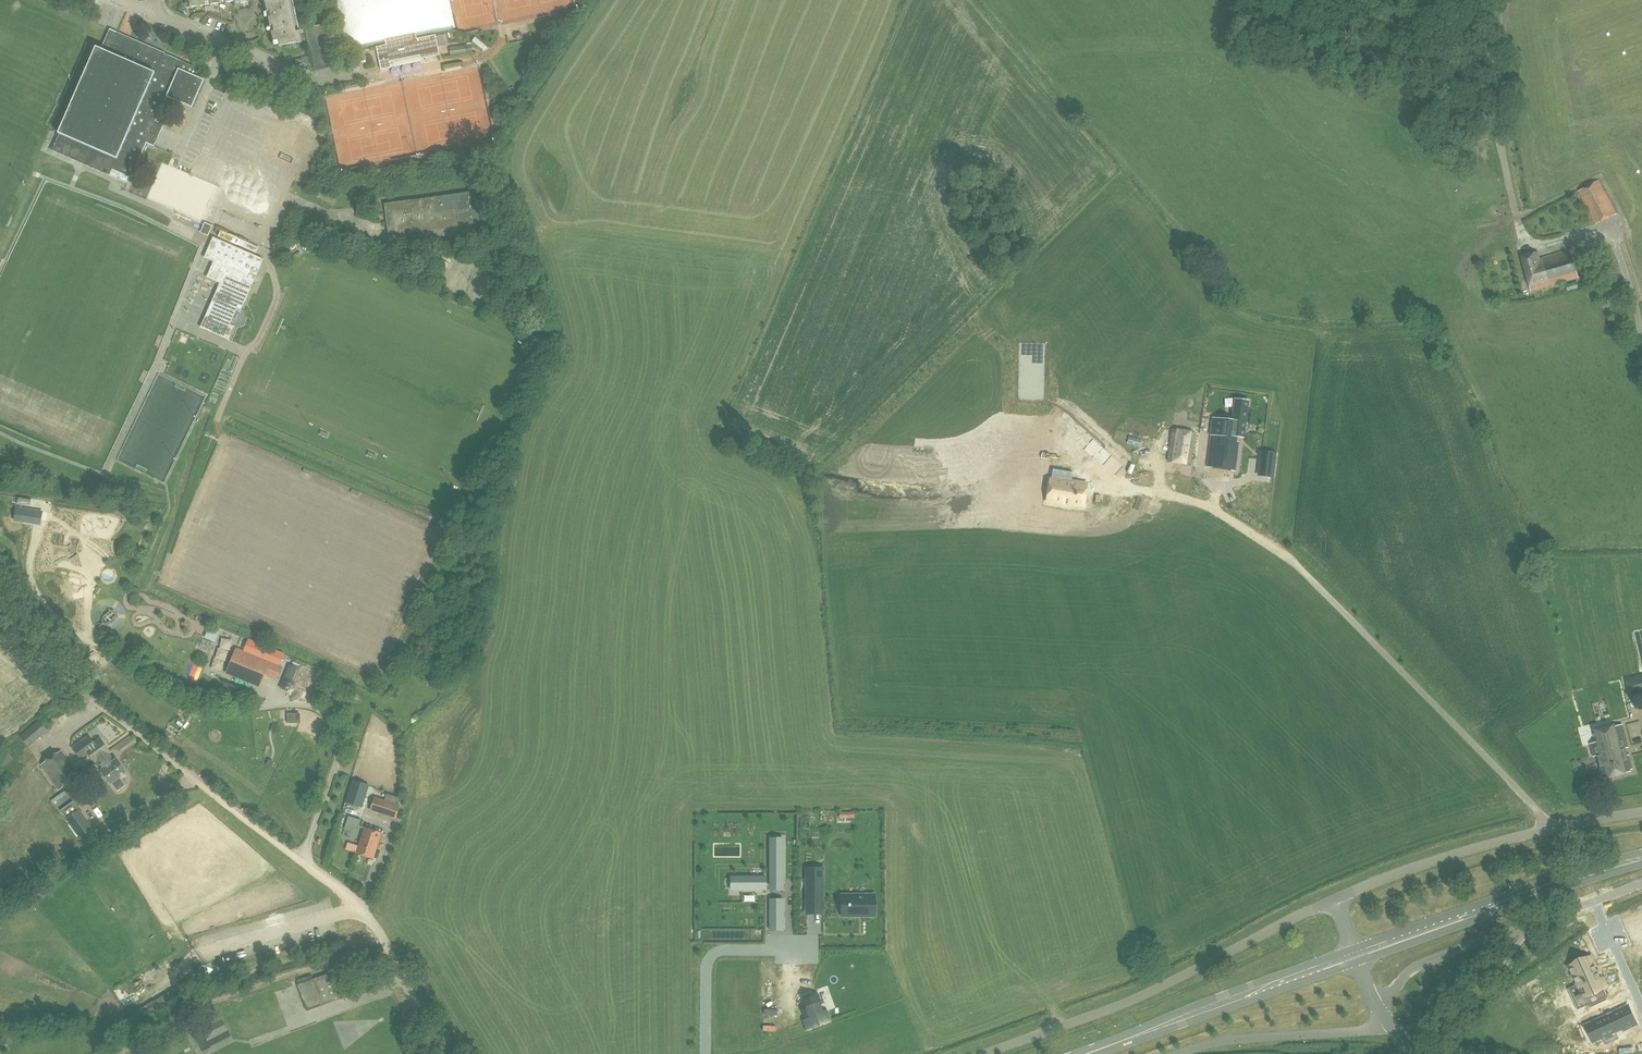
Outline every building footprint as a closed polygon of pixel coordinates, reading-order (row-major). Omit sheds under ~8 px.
[(279,45),(302,40),(299,29),(293,0),(264,0),(264,2),(265,2),(273,41),(278,40),(279,45)] [(436,35),(417,38),(416,36),(456,29),(450,0),(336,0),(346,51),(386,43),(386,44),(377,46),(381,69),(391,67),(390,61),(420,54),(420,58),(440,54),(438,47),(436,36),(436,35)] [(159,123),(155,122),(167,95),(192,107),(204,79),(196,75),(199,67),(110,28),(101,48),(96,46),(58,132),(59,132),(52,149),(109,174),(111,168),(131,176),(153,127),(157,129),(159,123)] [(436,36),(438,47),(447,45),(445,34),(436,36)] [(472,45),(450,47),(451,54),(472,52),(472,45)] [(1595,224),(1617,213),(1599,180),(1577,191),(1595,224)] [(488,187),(360,202),(366,254),(494,240),(488,187)] [(240,240),(221,231),(218,237),(238,246),(240,240)] [(234,326),(230,325),(238,308),(241,309),(263,259),(213,237),(204,258),(227,267),(201,327),(228,339),(234,326)] [(259,247),(246,241),(243,247),(256,253),(259,247)] [(1532,291),(1577,277),(1569,250),(1540,258),(1538,251),(1521,256),(1532,291)] [(1210,433),(1211,433),(1207,466),(1235,470),(1240,437),(1243,437),(1248,401),(1234,399),(1231,419),(1212,417),(1210,433)] [(1191,464),(1196,432),(1171,429),(1166,461),(1191,464)] [(1124,463),(1090,434),(1082,443),(1116,472),(1124,463)] [(1127,443),(1139,446),(1141,440),(1129,437),(1127,443)] [(1261,460),(1275,462),(1276,453),(1262,451),(1261,460)] [(1073,473),(1066,472),(1065,481),(1051,479),(1048,495),(1047,494),(1046,502),(1065,505),(1065,503),(1079,505),(1081,493),(1085,493),(1086,483),(1071,481),(1073,473)] [(43,510),(16,506),(14,520),(41,524),(43,510)] [(126,555),(131,541),(125,539),(120,552),(126,555)] [(118,625),(125,611),(115,607),(109,621),(118,625)] [(226,673),(260,687),(265,675),(276,679),(282,666),(236,648),(226,673)] [(102,671),(92,665),(87,672),(97,678),(102,671)] [(202,682),(207,669),(202,667),(198,680),(202,682)] [(1625,677),(1629,695),(1641,692),(1641,674),(1625,677)] [(272,682),(270,688),(280,692),(282,686),(272,682)] [(29,747),(48,731),(38,719),(19,736),(29,747)] [(1630,769),(1632,768),(1628,755),(1626,756),(1624,748),(1628,747),(1622,725),(1588,733),(1594,755),(1598,754),(1604,777),(1630,770),(1630,769)] [(97,761),(108,753),(110,752),(100,739),(94,743),(89,737),(73,749),(81,759),(89,753),(96,762),(97,761)] [(14,758),(5,748),(0,753),(0,771),(14,758)] [(74,779),(80,775),(61,749),(56,753),(55,751),(44,759),(46,760),(41,764),(59,790),(64,786),(66,788),(76,781),(74,779)] [(102,770),(117,791),(126,785),(119,777),(126,772),(117,759),(114,761),(108,753),(97,761),(103,769),(102,770)] [(337,773),(337,787),(345,787),(346,774),(337,773)] [(361,807),(368,785),(353,780),(346,802),(361,807)] [(400,804),(396,803),(398,797),(386,793),(384,799),(374,796),(369,810),(395,819),(400,804)] [(81,841),(94,831),(79,809),(65,819),(81,841)] [(345,828),(350,830),(359,826),(361,819),(349,815),(345,828)] [(373,859),(381,833),(364,827),(356,853),(373,859)] [(743,889),(787,889),(787,841),(775,841),(775,884),(770,884),(770,877),(743,877),(743,889)] [(850,875),(831,880),(834,888),(852,882),(850,875)] [(807,879),(807,901),(822,901),(822,879),(807,879)] [(873,896),(847,896),(847,914),(873,914),(873,896)] [(775,898),(775,916),(787,916),(787,898),(775,898)] [(1591,956),(1570,967),(1584,997),(1577,1001),(1580,1009),(1588,1005),(1591,1011),(1612,1000),(1609,995),(1607,996),(1604,988),(1606,987),(1591,956)] [(205,966),(198,968),(202,978),(208,976),(205,966)] [(338,970),(314,979),(323,1002),(328,1001),(328,1003),(347,996),(338,970)] [(314,979),(298,985),(307,1011),(324,1005),(323,1002),(314,979)] [(802,1009),(801,1010),(805,1019),(803,1020),(803,1019),(802,1020),(805,1030),(807,1029),(830,1020),(830,1021),(831,1021),(827,1009),(826,1010),(821,1012),(819,1005),(819,1004),(821,1004),(822,1003),(819,993),(818,994),(818,995),(805,999),(808,1008),(802,1010),(802,1009)] [(1637,1025),(1628,1006),(1585,1026),(1593,1042),(1622,1028),(1624,1031),(1637,1025)] [(186,1034),(193,1031),(187,1019),(180,1023),(186,1034)] [(894,1053),(900,1052),(899,1029),(892,1029),(894,1053)]
